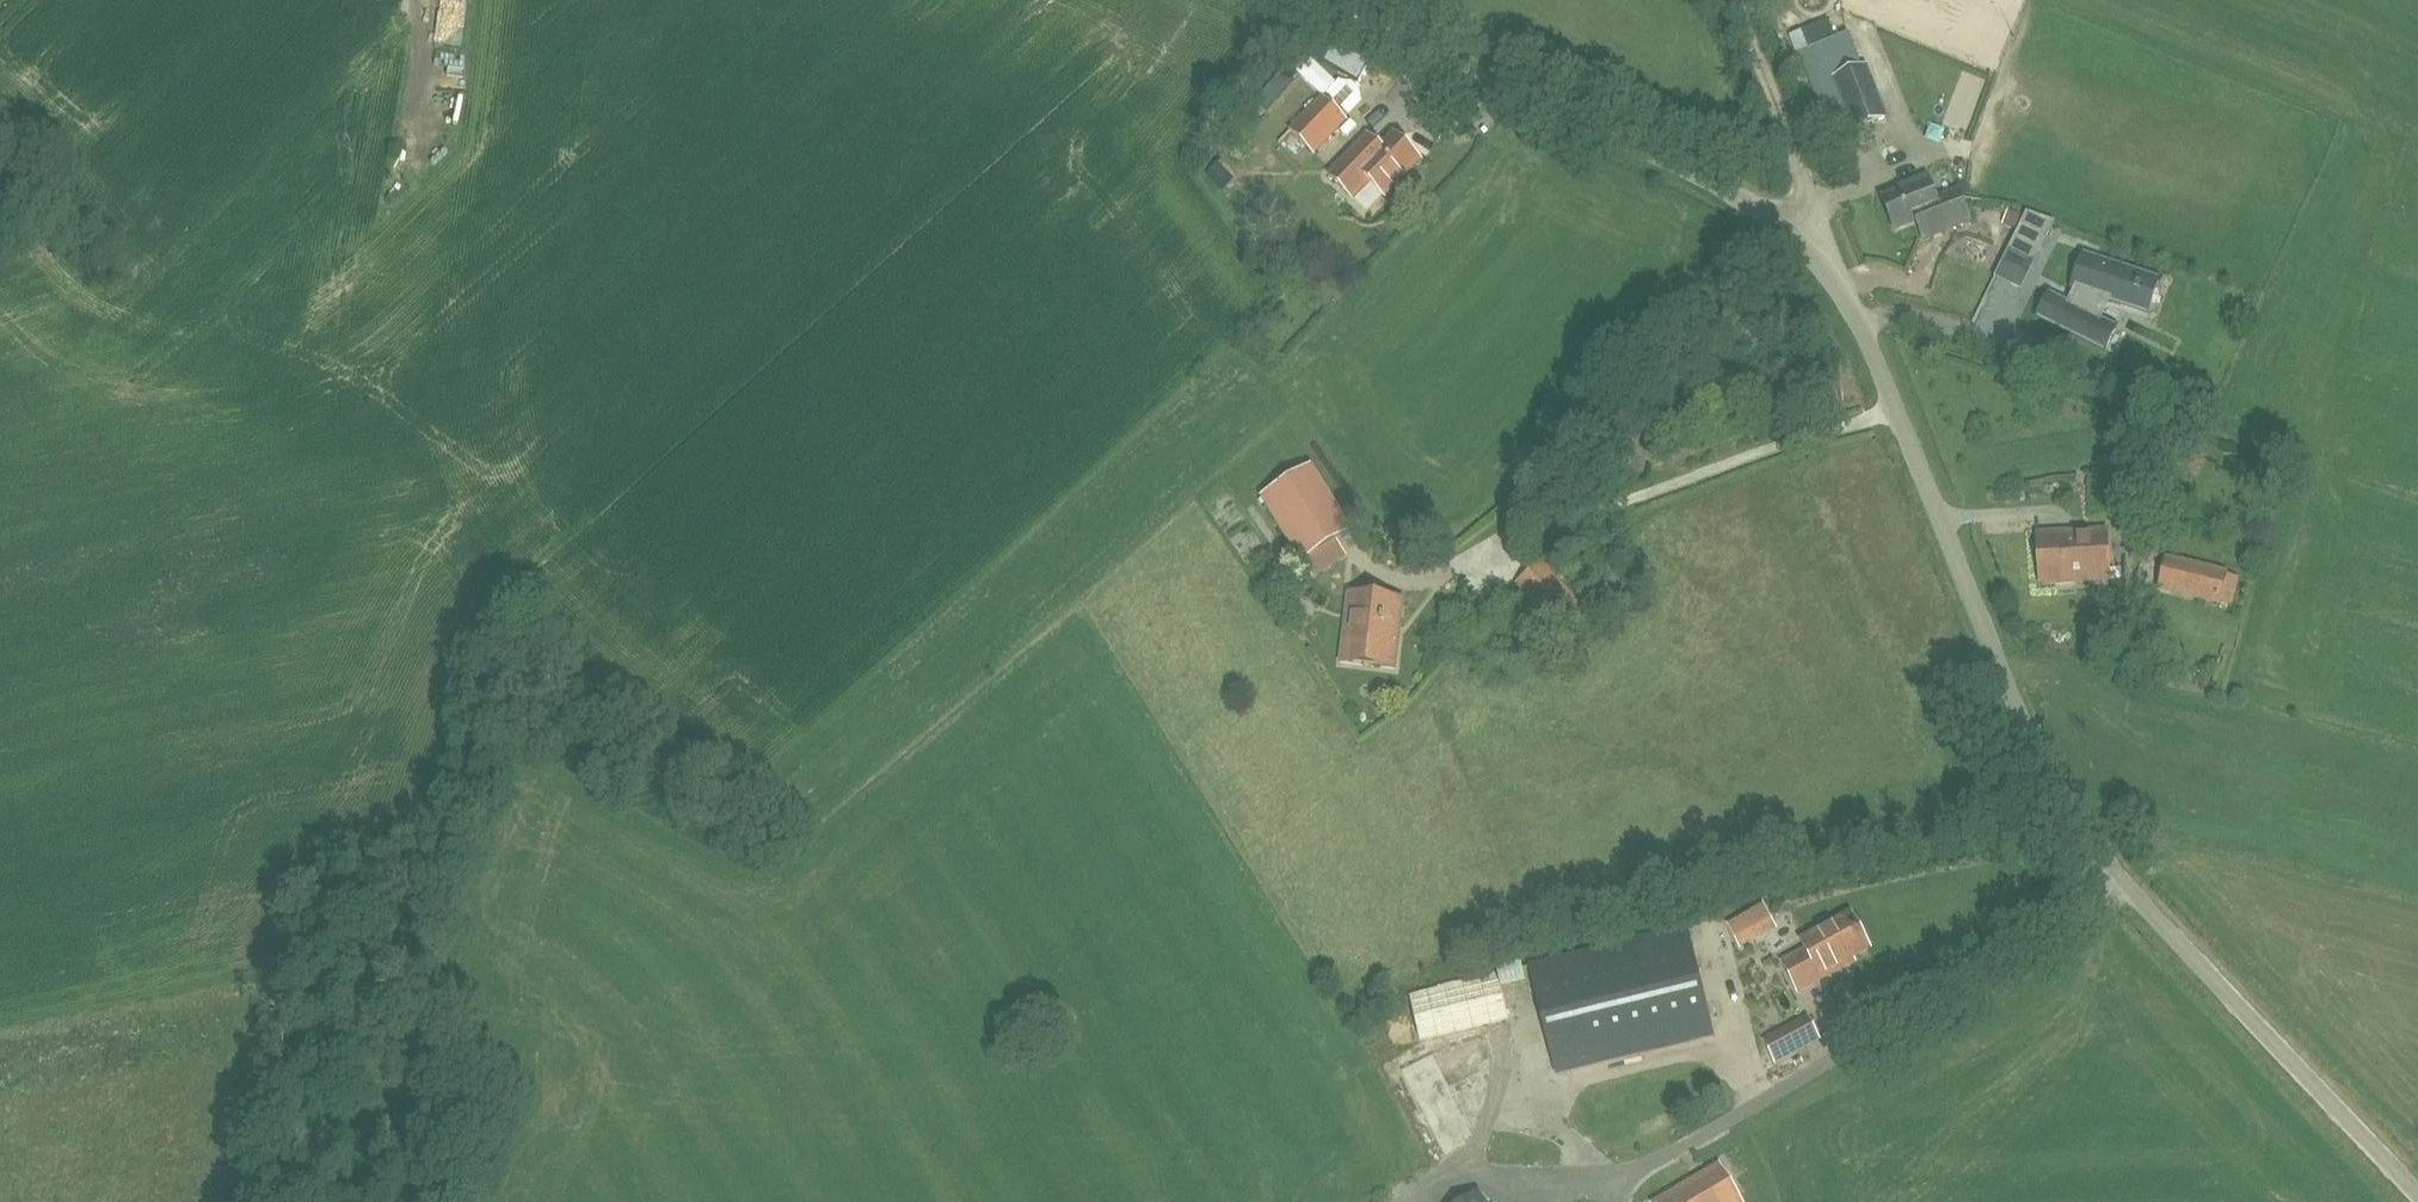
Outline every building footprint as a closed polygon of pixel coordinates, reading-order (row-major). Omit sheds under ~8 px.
[(1327,71),(1336,51),(1308,38),(1299,58),(1327,71)] [(1834,80),(1854,130),(1884,118),(1863,67),(1834,80)] [(1350,120),(1327,97),(1296,129),(1320,152),(1350,120)] [(1917,122),(1926,125),(1941,118),(1944,109),(1925,102),(1917,122)] [(1385,197),(1420,161),(1393,135),(1380,149),(1367,136),(1329,175),(1352,198),(1368,181),(1385,197)] [(1212,178),(1228,194),(1240,182),(1225,166),(1212,178)] [(1939,210),(1937,205),(1927,178),(1908,186),(1909,189),(1883,199),(1896,231),(1917,222),(1916,219),(1939,210)] [(1916,219),(1917,222),(1924,239),(1969,221),(1957,192),(1956,192),(1957,196),(1937,205),(1939,210),(1916,219)] [(2027,213),(2009,250),(2035,263),(2055,223),(2027,213)] [(2052,294),(2041,315),(2104,345),(2115,322),(2104,316),(2112,301),(2149,312),(2160,277),(2085,253),(2075,285),(2077,286),(2069,302),(2052,294)] [(1307,570),(1357,540),(1316,475),(1263,503),(1307,570)] [(2042,582),(2107,579),(2105,533),(2039,536),(2042,582)] [(2219,606),(2228,572),(2166,557),(2157,591),(2219,606)] [(1586,628),(1569,610),(1577,603),(1541,562),(1515,585),(1568,644),(1586,628)] [(1393,667),(1401,601),(1350,594),(1342,661),(1393,667)] [(1850,958),(1868,948),(1850,917),(1802,943),(1806,951),(1783,964),(1798,992),(1853,962),(1850,958)] [(1634,956),(1549,975),(1557,1012),(1642,994),(1634,956)] [(1521,979),(1496,983),(1498,998),(1524,994),(1521,979)] [(1701,997),(1542,1033),(1554,1084),(1713,1047),(1701,997)] [(1422,1051),(1511,1027),(1505,1006),(1416,1030),(1422,1051)] [(1776,1062),(1823,1038),(1813,1012),(1764,1036),(1776,1062)] [(1435,1078),(1428,1110),(1440,1112),(1440,1111),(1463,1116),(1461,1126),(1463,1126),(1492,1132),(1508,1058),(1449,1046),(1446,1064),(1449,1064),(1446,1081),(1435,1078)] [(1722,1171),(1696,1187),(1694,1184),(1663,1201),(1740,1201),(1722,1171)] [(1478,1191),(1463,1201),(1486,1201),(1478,1191)]
